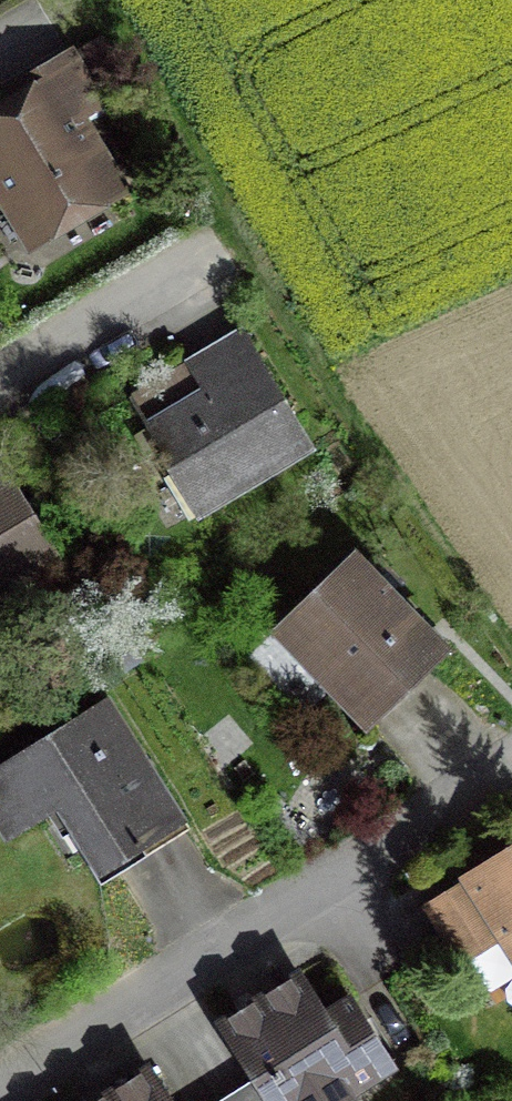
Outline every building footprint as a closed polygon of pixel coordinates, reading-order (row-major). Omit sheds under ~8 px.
[(112,188),(52,88),(0,119),(0,179),(33,235),(112,188)] [(198,516),(303,455),(269,398),(279,392),(245,335),(214,353),(218,360),(194,374),(205,392),(146,426),(198,516)] [(51,550),(4,472),(0,474),(0,580),(51,550)] [(352,557),(276,630),(307,662),(317,653),(341,679),(333,687),(369,724),(444,652),(352,557)] [(182,820),(105,698),(0,764),(0,821),(7,832),(46,807),(42,800),(71,782),(93,817),(83,823),(109,866),(182,820)] [(475,885),(511,943),(511,862),(475,885)] [(461,958),(495,939),(466,891),(433,911),(461,958)] [(299,978),(225,1024),(261,1081),(229,1100),(333,1100),(389,1066),(350,1004),(325,1019),(299,978)] [(150,1072),(104,1100),(168,1100),(150,1072)]
